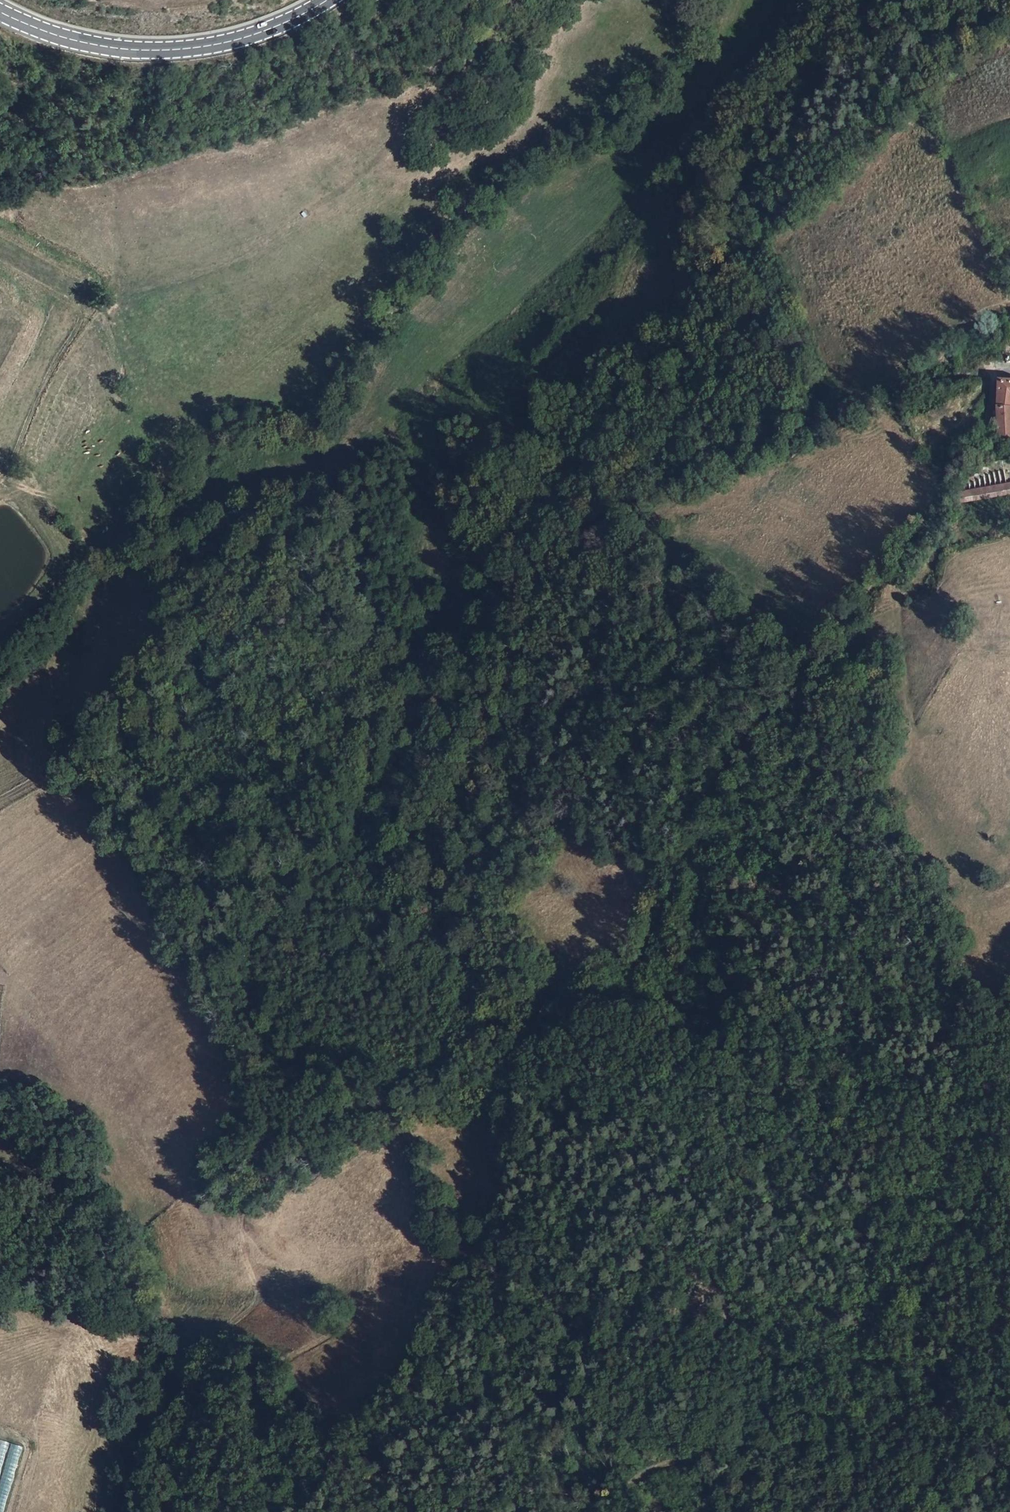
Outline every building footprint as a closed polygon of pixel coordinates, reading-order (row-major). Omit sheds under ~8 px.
[(1009,429),(1009,378),(1000,379),(998,428),(1009,429)] [(1008,482),(1006,474),(959,485),(961,493),(1008,482)]
